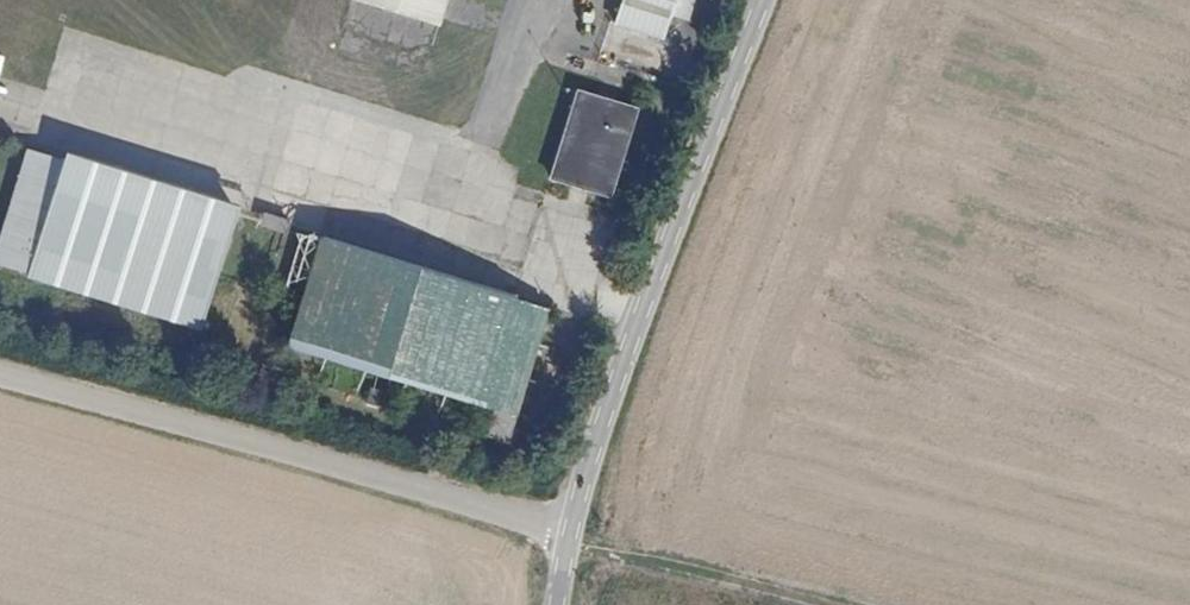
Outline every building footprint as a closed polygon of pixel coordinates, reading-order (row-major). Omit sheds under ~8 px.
[(437,26),(445,0),(355,0),(437,26)] [(618,17),(668,31),(677,0),(622,0),(618,17)] [(580,91),(556,171),(613,188),(637,108),(580,91)] [(3,256),(38,267),(72,157),(37,146),(3,256)] [(72,157),(38,267),(210,320),(243,209),(72,157)] [(255,215),(252,226),(277,233),(279,223),(255,215)] [(491,402),(526,298),(326,236),(294,342),(491,402)] [(499,405),(520,411),(553,306),(526,298),(491,402),(499,405)] [(513,434),(520,411),(499,405),(492,427),(513,434)]
